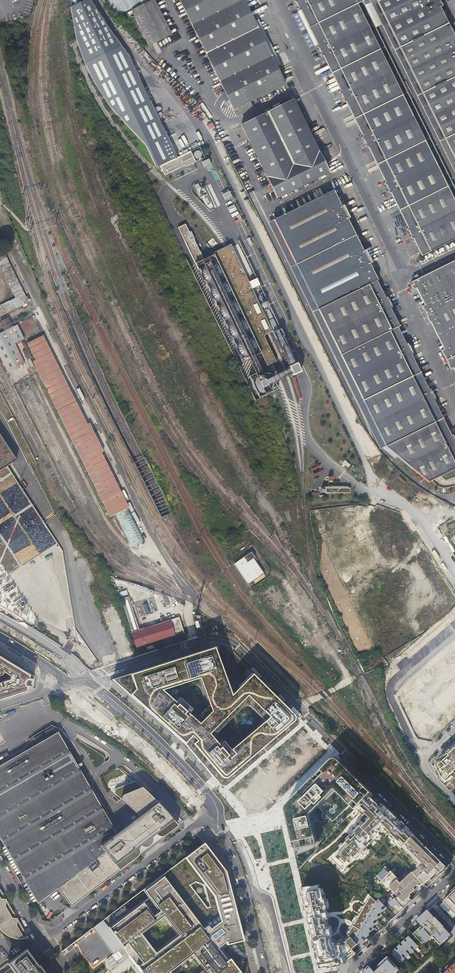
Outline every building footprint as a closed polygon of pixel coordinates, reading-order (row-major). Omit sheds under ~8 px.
[(88,0),(70,7),(75,39),(84,63),(93,81),(110,107),(145,145),(156,167),(160,165),(177,157),(127,55),(88,0)] [(155,0),(152,0),(131,10),(149,45),(171,34),(155,0)] [(207,54),(259,30),(251,16),(244,0),(180,0),(207,54)] [(294,1),(299,11),(301,12),(303,10),(320,44),(316,46),(316,48),(321,57),(322,57),(325,55),(342,90),(339,91),(339,93),(343,102),(345,103),(348,101),(365,136),(361,137),(361,139),(365,148),(368,148),(370,147),(386,180),(383,182),(383,183),(387,193),(389,193),(392,191),(409,226),(406,227),(405,229),(410,239),(412,239),(414,237),(423,255),(433,250),(424,232),(419,222),(402,186),(397,176),(380,142),(375,132),(358,96),(353,85),(336,50),(331,40),(314,5),(311,0),(295,0),(294,1)] [(433,250),(454,239),(454,204),(357,5),(360,3),(364,1),(366,0),(311,0),(314,5),(331,40),(336,50),(353,85),(358,96),(375,132),(380,142),(397,176),(402,186),(419,222),(424,232),(433,250)] [(376,0),(371,0),(454,170),(454,161),(376,0)] [(454,161),(454,41),(453,42),(437,9),(440,8),(442,7),(439,0),(376,0),(454,161)] [(360,3),(357,5),(454,204),(454,199),(360,3)] [(454,41),(454,39),(440,8),(437,9),(453,42),(454,41)] [(265,45),(259,30),(207,54),(234,109),(285,84),(278,71),(265,45)] [(293,100),(241,125),(278,199),(329,174),(322,158),(310,134),(311,134),(309,130),(308,131),(301,117),(293,100)] [(177,157),(160,165),(165,175),(171,172),(185,165),(186,167),(196,162),(190,151),(177,157)] [(207,157),(200,161),(203,167),(210,164),(207,157)] [(334,192),(331,194),(339,209),(342,208),(334,192)] [(364,286),(371,283),(373,282),(374,281),(366,265),(369,264),(371,262),(366,250),(363,252),(360,253),(345,221),(348,220),(350,219),(344,207),(342,208),(339,209),(331,194),(275,221),(318,309),(340,353),(384,445),(385,447),(428,483),(454,469),(364,286)] [(360,253),(363,252),(348,220),(345,221),(360,253)] [(271,223),(315,311),(318,309),(275,221),(271,223)] [(189,232),(185,224),(178,227),(196,264),(204,260),(194,239),(195,239),(191,231),(189,232)] [(250,282),(231,244),(224,248),(214,252),(268,366),(277,362),(264,336),(273,332),(250,282)] [(0,306),(0,317),(29,302),(28,301),(30,300),(28,296),(26,297),(5,255),(3,256),(2,254),(0,255),(0,257),(0,266),(16,298),(0,306)] [(420,305),(418,307),(427,324),(434,320),(447,348),(441,351),(439,352),(448,370),(450,369),(454,367),(454,260),(409,283),(411,287),(408,288),(410,291),(413,290),(419,287),(427,302),(420,305)] [(366,265),(374,281),(377,280),(369,264),(366,265)] [(381,299),(373,282),(371,283),(380,300),(381,299)] [(454,469),(454,449),(454,448),(454,447),(454,439),(453,435),(449,437),(432,402),(436,400),(431,389),(427,391),(414,367),(412,368),(404,352),(405,351),(406,351),(401,340),(400,340),(399,341),(390,323),(391,323),(386,311),(387,311),(388,310),(382,299),(381,299),(380,300),(371,283),(364,286),(454,469)] [(419,287),(413,290),(420,305),(427,302),(419,287)] [(318,309),(315,311),(339,361),(380,446),(384,445),(340,353),(318,309)] [(4,330),(12,326),(8,318),(0,322),(4,330)] [(434,320),(427,324),(441,351),(447,348),(434,320)] [(400,340),(391,323),(390,323),(399,341),(400,340)] [(14,368),(24,363),(14,342),(23,337),(16,325),(0,333),(0,340),(14,368)] [(27,343),(35,360),(51,352),(43,335),(27,343)] [(0,340),(0,357),(7,371),(14,368),(0,340)] [(31,354),(24,341),(22,343),(25,349),(22,351),(25,356),(31,354)] [(414,367),(405,351),(404,352),(412,368),(414,367)] [(102,500),(121,491),(101,452),(87,424),(51,352),(35,360),(33,361),(102,500)] [(291,377),(299,374),(296,365),(287,369),(291,377)] [(87,424),(101,452),(103,451),(89,423),(87,424)] [(59,641),(86,666),(89,667),(98,663),(75,629),(63,551),(8,465),(17,459),(0,433),(0,563),(41,626),(59,641)] [(129,508),(121,491),(102,500),(110,517),(115,514),(128,508),(129,508)] [(144,542),(128,508),(115,514),(132,548),(144,542)] [(245,557),(235,564),(249,583),(264,573),(253,558),(255,556),(252,551),(244,556),(245,557)] [(128,597),(121,599),(136,647),(184,632),(179,617),(139,630),(128,597)] [(172,637),(174,644),(186,640),(184,634),(172,637)] [(207,651),(111,680),(183,744),(218,784),(221,785),(224,784),(295,724),(296,721),(295,718),(253,674),(249,673),(246,674),(227,695),(214,654),(212,652),(207,651)] [(0,656),(0,675),(2,674),(4,672),(10,676),(10,679),(2,681),(4,686),(2,687),(0,682),(0,700),(27,691),(28,686),(32,687),(33,679),(29,678),(29,674),(0,656)] [(437,680),(421,694),(426,700),(442,686),(437,680)] [(56,732),(0,765),(0,837),(38,902),(57,888),(67,902),(127,856),(131,861),(136,857),(137,856),(138,854),(139,853),(139,850),(138,849),(137,846),(142,842),(144,842),(145,842),(147,841),(148,840),(149,839),(150,838),(150,837),(150,836),(153,833),(118,787),(116,788),(115,789),(114,790),(114,791),(114,792),(114,793),(115,794),(122,800),(128,805),(138,816),(115,833),(56,732)] [(278,765),(276,767),(280,772),(282,770),(285,772),(306,755),(304,751),(306,749),(303,745),(300,747),(296,742),(274,760),(278,765)] [(435,764),(444,781),(454,774),(454,775),(454,745),(435,764)] [(402,850),(415,835),(338,761),(335,760),(331,761),(286,807),(284,811),(292,849),(294,851),(315,847),(318,843),(312,815),(335,792),(368,823),(329,860),(343,874),(386,831),(402,850)] [(168,825),(174,821),(171,817),(165,810),(159,804),(150,795),(142,787),(134,780),(118,787),(153,833),(155,833),(157,834),(159,835),(160,836),(162,836),(163,836),(164,835),(172,830),(168,825)] [(168,825),(172,830),(178,825),(174,821),(168,825)] [(392,895),(395,892),(406,905),(412,900),(410,898),(411,896),(410,895),(423,883),(424,884),(428,880),(427,879),(437,869),(439,871),(438,872),(440,874),(446,868),(445,867),(446,866),(415,835),(402,850),(417,865),(418,864),(419,865),(419,867),(420,869),(419,870),(419,869),(415,873),(414,872),(403,884),(401,882),(403,879),(394,871),(393,873),(387,867),(378,877),(383,881),(381,883),(392,895)] [(143,972),(173,972),(172,972),(193,956),(206,972),(243,972),(231,957),(226,961),(217,949),(227,941),(228,945),(243,940),(246,940),(227,871),(205,843),(136,895),(143,903),(109,928),(123,946),(113,954),(111,955),(117,963),(129,955),(143,972)] [(71,906),(131,861),(127,856),(67,902),(71,906)] [(354,949),(357,946),(351,939),(345,944),(333,946),(320,884),(303,888),(298,889),(305,920),(317,972),(343,967),(357,953),(354,949)] [(1,932),(4,935),(6,937),(10,938),(13,939),(16,940),(19,940),(21,940),(24,939),(28,938),(29,938),(0,889),(0,930),(1,932)] [(451,894),(453,896),(446,903),(444,901),(441,905),(446,910),(453,917),(454,915),(454,891),(451,894)] [(399,912),(404,908),(395,898),(394,900),(393,899),(389,903),(391,906),(392,905),(399,912)] [(374,906),(380,912),(382,910),(383,911),(387,908),(383,904),(378,899),(374,906)] [(370,913),(376,919),(378,917),(379,918),(383,915),(380,912),(374,906),(370,913)] [(428,910),(418,920),(423,925),(413,933),(423,943),(427,939),(428,941),(433,936),(441,944),(450,936),(448,933),(449,932),(428,910)] [(366,920),(372,926),(374,924),(375,925),(379,922),(376,919),(370,913),(366,920)] [(123,946),(109,928),(103,920),(93,927),(113,954),(123,946)] [(362,926),(366,931),(368,932),(371,930),(372,931),(374,928),(372,926),(366,920),(362,926)] [(362,938),(366,942),(369,940),(363,933),(366,931),(362,926),(358,933),(362,938)] [(354,940),(361,948),(364,945),(359,940),(362,938),(358,933),(354,940)] [(410,937),(392,953),(400,962),(418,945),(410,937)] [(41,968),(34,958),(26,948),(11,960),(7,963),(10,967),(2,972),(45,972),(41,968)] [(362,972),(393,972),(399,968),(389,958),(377,969),(377,970),(375,972),(369,965),(362,972)] [(445,972),(454,972),(454,963),(445,972)]
